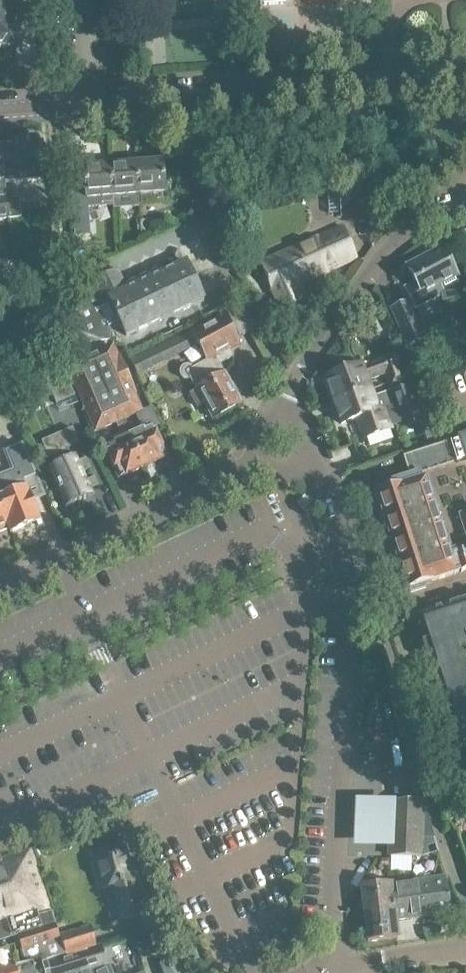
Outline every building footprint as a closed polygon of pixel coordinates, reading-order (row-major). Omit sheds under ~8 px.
[(21,29),(24,27),(23,20),(22,19),(21,6),(22,5),(22,0),(0,0),(0,46),(15,45),(14,30),(21,29)] [(17,146),(3,147),(6,184),(44,181),(42,146),(40,146),(39,139),(36,136),(31,136),(26,141),(26,144),(17,144),(17,146)] [(8,220),(6,184),(3,147),(0,148),(0,221),(8,220)] [(137,164),(139,195),(166,193),(164,162),(137,164)] [(124,165),(110,166),(113,197),(112,197),(113,207),(113,210),(140,208),(139,199),(139,195),(137,164),(124,165)] [(86,191),(71,192),(75,238),(76,238),(91,236),(88,209),(113,207),(112,197),(113,197),(110,166),(85,168),(86,191)] [(372,215),(370,189),(340,191),(342,218),(372,215)] [(20,199),(8,199),(8,220),(22,219),(20,199)] [(151,221),(140,222),(141,235),(152,234),(151,221)] [(343,227),(261,262),(282,310),(307,300),(300,284),(357,260),(343,227)] [(409,267),(418,283),(407,289),(418,309),(444,295),(440,287),(457,277),(442,250),(409,267)] [(81,303),(72,331),(86,336),(103,342),(110,341),(113,327),(121,323),(127,335),(205,299),(187,262),(128,290),(118,269),(107,274),(86,284),(82,276),(80,277),(81,303)] [(102,263),(80,273),(82,276),(86,284),(107,274),(102,263)] [(423,339),(408,303),(392,309),(407,346),(423,339)] [(191,332),(131,361),(138,375),(198,346),(207,362),(203,364),(193,369),(191,367),(187,365),(183,366),(180,369),(179,373),(180,377),(183,380),(187,381),(190,380),(195,390),(196,391),(191,394),(198,407),(205,404),(207,408),(206,411),(208,416),(212,417),(214,420),(242,404),(220,365),(233,358),(230,351),(240,346),(224,316),(191,333),(191,332)] [(66,365),(97,432),(143,411),(115,349),(108,346),(66,365)] [(326,378),(334,401),(370,388),(368,382),(384,377),(390,392),(392,392),(391,391),(406,386),(396,354),(380,359),(381,361),(363,368),(362,365),(326,378)] [(62,367),(43,375),(59,412),(78,403),(62,367)] [(419,408),(418,407),(412,389),(411,386),(392,393),(392,392),(390,392),(374,398),(370,388),(334,401),(342,424),(359,418),(366,438),(393,428),(391,423),(406,418),(404,413),(419,408)] [(161,397),(153,401),(156,409),(164,405),(161,397)] [(150,422),(127,433),(143,467),(166,457),(150,422)] [(41,442),(49,459),(54,456),(57,464),(50,468),(67,507),(95,495),(92,490),(99,487),(95,478),(88,481),(85,473),(91,470),(86,459),(80,462),(77,456),(72,458),(68,450),(80,445),(72,429),(41,442)] [(114,440),(105,444),(120,477),(143,467),(127,433),(121,435),(113,439),(114,440)] [(375,496),(391,545),(406,591),(418,587),(431,583),(465,571),(465,439),(456,442),(448,444),(403,459),(410,479),(392,484),(393,487),(394,490),(375,496)] [(0,475),(0,504),(9,527),(11,532),(40,519),(32,502),(43,497),(23,444),(5,451),(13,470),(0,475)] [(302,500),(297,504),(306,514),(311,510),(314,506),(308,500),(305,497),(302,500)] [(9,527),(0,504),(0,531),(9,527)] [(420,635),(450,727),(457,730),(465,727),(465,601),(424,614),(424,616),(420,626),(418,627),(420,635)] [(369,726),(367,735),(381,735),(381,727),(369,726)] [(356,801),(355,849),(391,850),(391,858),(421,859),(424,802),(393,803),(356,801)] [(122,920),(143,915),(126,847),(94,854),(103,889),(113,887),(122,920)] [(19,936),(55,924),(52,912),(53,911),(33,848),(1,858),(0,856),(0,942),(19,936)] [(45,851),(40,853),(37,857),(39,861),(43,864),(48,863),(50,858),(49,854),(45,851)] [(392,900),(405,898),(407,920),(451,915),(446,878),(362,888),(364,916),(394,912),(392,900)] [(364,916),(367,942),(398,939),(396,921),(407,920),(405,898),(392,900),(394,912),(364,916)] [(19,936),(27,963),(45,957),(47,963),(66,957),(65,954),(67,954),(60,935),(56,924),(55,924),(19,936)] [(71,932),(60,935),(67,954),(65,954),(66,957),(83,952),(97,948),(91,926),(71,932)] [(92,972),(113,972),(110,964),(107,965),(100,947),(97,948),(83,952),(92,972)] [(18,971),(17,966),(11,948),(0,952),(0,972),(11,972),(18,971)] [(51,972),(92,972),(83,952),(66,957),(47,963),(51,972)] [(47,963),(45,957),(27,963),(17,966),(18,971),(11,972),(51,972),(47,963)] [(160,965),(163,972),(182,972),(177,959),(160,965)] [(130,972),(139,972),(142,972),(138,965),(128,969),(130,972)]
